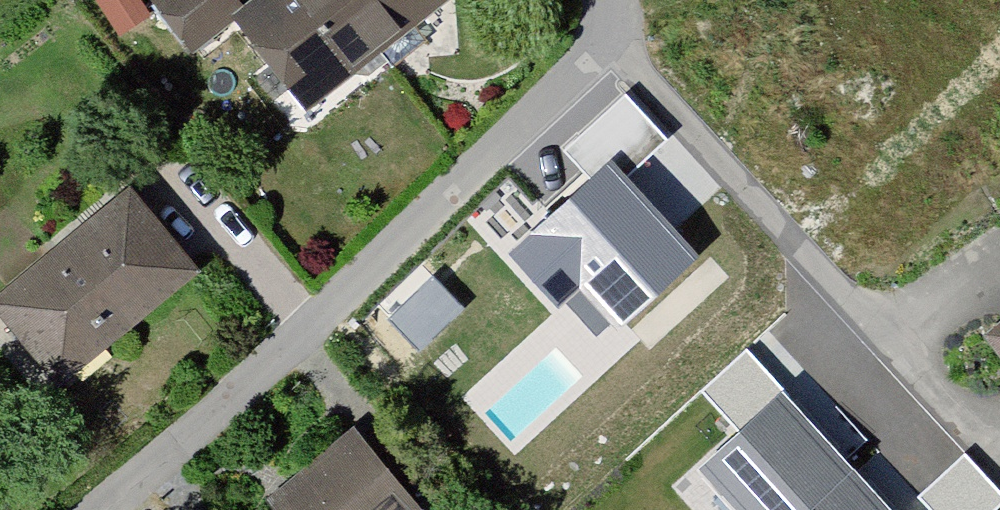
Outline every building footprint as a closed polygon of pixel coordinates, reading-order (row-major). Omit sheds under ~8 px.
[(222,0),(157,0),(142,12),(175,56),(231,13),(222,0)] [(441,0),(259,0),(223,29),(299,121),(442,1),(441,0)] [(581,278),(623,321),(694,256),(611,167),(517,252),(559,298),(581,278)] [(0,291),(0,341),(45,398),(186,279),(118,192),(0,291)] [(395,319),(422,347),(461,309),(434,282),(395,319)] [(999,396),(999,311),(958,344),(999,396)] [(704,393),(741,432),(782,394),(746,355),(704,393)] [(743,509),(882,509),(781,401),(707,471),(743,509)] [(332,429),(248,502),(252,509),(400,509),(332,429)] [(936,509),(992,509),(999,502),(999,497),(965,459),(926,499),(936,509)]
